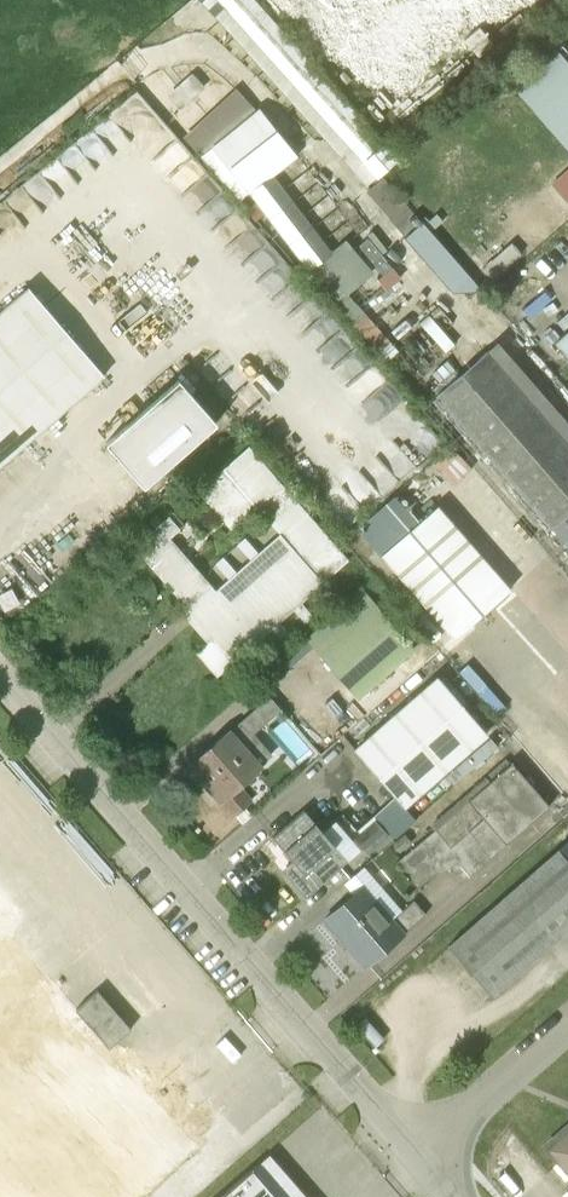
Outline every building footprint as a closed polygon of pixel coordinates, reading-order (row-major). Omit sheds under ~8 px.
[(252,0),(200,0),(214,15),(223,7),(334,128),(325,136),(341,154),(350,146),(360,156),(351,165),(367,182),(396,156),(252,0)] [(522,84),(567,140),(567,46),(522,84)] [(257,107),(214,142),(252,188),(299,150),(261,104),(257,107)] [(556,179),(567,192),(567,168),(556,179)] [(274,174),(250,192),(309,270),(333,252),(274,174)] [(413,215),(380,177),(363,191),(396,229),(413,215)] [(428,216),(410,231),(464,293),(481,279),(428,216)] [(358,245),(382,274),(391,266),(368,238),(358,245)] [(373,271),(348,241),(307,275),(333,305),(348,292),(373,271)] [(375,279),(384,290),(400,277),(391,266),(382,274),(375,279)] [(18,449),(104,375),(28,287),(0,311),(0,465),(18,449)] [(487,350),(435,395),(567,546),(567,444),(487,350)] [(179,378),(105,442),(143,486),(217,423),(179,378)] [(418,522),(393,493),(366,517),(371,523),(361,531),(381,554),(418,522)] [(454,638),(510,589),(437,505),(418,522),(381,554),(454,638)] [(168,516),(179,529),(184,524),(173,512),(168,516)] [(168,516),(133,546),(164,581),(167,579),(175,588),(172,591),(213,638),(196,652),(216,675),(323,584),(279,534),(214,590),(169,538),(179,529),(168,516)] [(358,699),(415,649),(362,588),(305,638),(358,699)] [(403,807),(487,733),(437,676),(353,749),(394,797),(403,807)] [(255,733),(285,705),(273,692),(243,720),(255,733)] [(232,814),(250,797),(240,785),(263,765),(231,729),(190,765),(232,814)] [(469,875),(548,806),(511,762),(396,862),(417,887),(443,866),(446,870),(457,861),(469,875)] [(371,817),(374,819),(387,834),(392,840),(415,820),(403,807),(394,797),(371,817)] [(303,810),(272,837),(294,863),(284,872),(305,897),(340,867),(328,852),(334,847),(303,810)] [(371,848),(387,834),(374,819),(358,834),(371,848)] [(399,852),(411,841),(404,833),(392,844),(399,852)] [(448,946),(491,995),(567,927),(567,849),(563,844),(448,946)] [(393,917),(364,884),(324,919),(365,966),(405,931),(404,931),(425,914),(413,900),(393,917)] [(76,1010),(109,1048),(131,1028),(97,990),(76,1010)] [(567,1179),(567,1121),(539,1146),(567,1179)] [(219,1196),(308,1196),(269,1153),(219,1196)]
